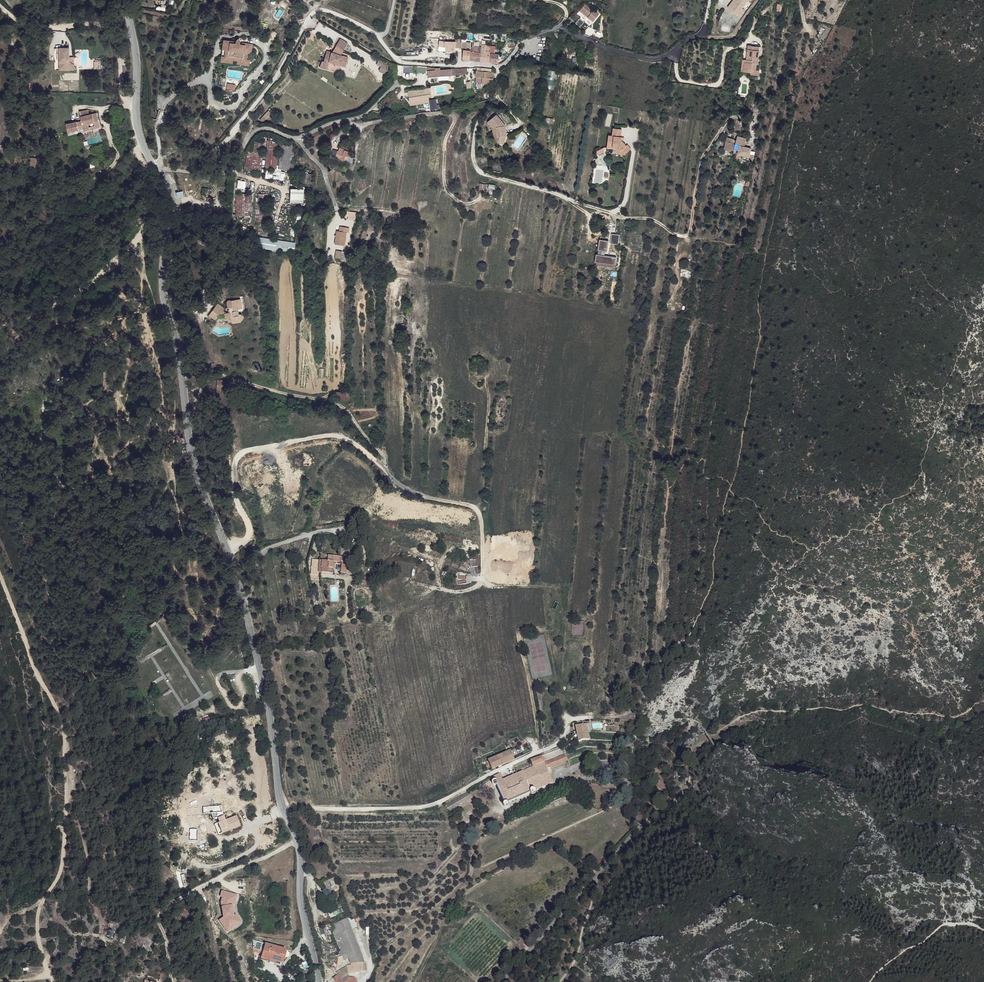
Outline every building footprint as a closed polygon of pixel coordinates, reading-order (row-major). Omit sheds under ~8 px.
[(737,3),(745,9),(750,2),(748,1),(748,0),(739,0),(737,3)] [(585,4),(580,11),(593,22),(599,15),(593,11),(585,4)] [(233,43),(223,41),(220,60),(232,63),(233,60),(236,60),(236,63),(248,66),(251,46),(242,45),(241,47),(239,46),(240,44),(241,41),(239,38),(236,40),(235,44),(235,45),(233,45),(233,43)] [(347,43),(339,38),(334,48),(341,52),(347,43)] [(457,40),(446,39),(445,44),(448,45),(448,48),(456,48),(456,46),(457,40)] [(477,41),(473,41),(472,50),(481,50),(482,46),(477,45),(477,43),(477,41)] [(492,44),(482,43),(482,46),(481,50),(496,51),(496,47),(492,47),(492,44)] [(758,48),(747,46),(747,50),(746,57),(745,63),(744,63),(743,73),(750,74),(750,71),(755,72),(756,65),(757,65),(758,59),(757,59),(758,48)] [(331,53),(326,51),(323,62),(329,64),(329,62),(346,66),(348,56),(340,55),(331,53)] [(481,61),(482,52),(470,51),(469,60),(481,61)] [(499,54),(482,52),(481,61),(498,63),(499,54)] [(389,64),(379,58),(377,62),(381,64),(379,68),(385,71),(389,64)] [(323,63),(323,62),(322,61),(320,67),(328,70),(329,64),(323,63)] [(73,88),(75,83),(72,79),(74,76),(78,66),(68,62),(60,82),(73,88)] [(424,72),(416,73),(417,77),(464,73),(467,71),(465,67),(426,70),(423,71),(424,72)] [(492,72),(480,70),(476,70),(475,76),(481,77),(480,82),(493,83),(494,73),(492,72)] [(470,86),(470,81),(465,81),(409,91),(410,97),(470,86)] [(504,137),(508,139),(510,133),(507,134),(507,131),(509,130),(507,124),(497,113),(490,119),(497,126),(500,135),(496,138),(503,140),(504,137)] [(497,135),(496,138),(500,135),(497,126),(490,119),(489,121),(494,128),(495,134),(497,135)] [(607,148),(611,149),(612,147),(614,147),(615,140),(616,129),(614,129),(613,136),(609,136),(607,148)] [(616,148),(617,150),(621,156),(630,151),(627,146),(626,146),(624,142),(622,142),(623,138),(621,138),(623,130),(616,129),(615,140),(614,147),(616,148)] [(99,146),(100,148),(105,146),(98,132),(92,136),(90,131),(82,135),(85,143),(88,151),(94,148),(92,145),(97,142),(99,146)] [(753,160),(754,155),(750,154),(751,150),(751,148),(744,146),(745,138),(737,136),(736,141),(733,140),(734,139),(726,138),(724,150),(731,151),(732,150),(734,151),(735,149),(739,150),(738,154),(747,156),(747,159),(753,160)] [(277,168),(277,140),(266,140),(265,168),(277,168)] [(84,153),(80,145),(71,149),(74,157),(84,153)] [(336,156),(344,159),(345,155),(348,156),(350,151),(338,147),(337,150),(333,149),(331,155),(336,156)] [(245,154),(245,169),(260,169),(260,154),(245,154)] [(291,187),(289,201),(303,203),(305,189),(291,187)] [(251,217),(251,189),(239,189),(239,193),(236,193),(235,216),(251,217)] [(256,193),(256,224),(268,224),(268,193),(256,193)] [(347,220),(355,220),(356,211),(347,211),(347,220)] [(336,232),(334,245),(344,246),(346,233),(348,233),(348,228),(339,227),(338,232),(336,232)] [(293,254),(295,243),(261,236),(259,247),(293,254)] [(598,249),(607,251),(609,240),(600,239),(598,249)] [(595,261),(615,265),(617,256),(596,253),(595,261)] [(229,313),(225,314),(226,317),(229,316),(231,318),(231,320),(233,320),(234,320),(242,318),(243,318),(243,316),(243,315),(242,313),(241,312),(239,311),(238,307),(242,306),(240,297),(226,299),(228,306),(226,306),(226,307),(226,308),(227,309),(228,309),(229,313)] [(214,321),(216,319),(219,315),(225,314),(223,313),(222,310),(216,305),(208,314),(214,321)] [(350,400),(350,392),(335,392),(335,400),(350,400)] [(225,410),(226,398),(218,397),(217,410),(225,410)] [(325,581),(325,586),(337,586),(337,574),(342,574),(343,569),(330,568),(330,574),(324,574),(324,581),(325,581)] [(380,596),(379,589),(367,591),(368,598),(380,596)] [(572,636),(584,636),(584,621),(572,621),(572,636)] [(585,741),(587,740),(585,726),(574,727),(576,743),(579,743),(585,741)] [(511,750),(488,759),(492,770),(515,760),(511,750)] [(543,762),(547,769),(569,760),(567,753),(543,762)] [(534,758),(526,761),(529,770),(499,780),(497,775),(490,778),(491,781),(489,781),(487,782),(487,784),(487,785),(487,786),(488,788),(489,788),(490,788),(492,788),(493,787),(498,801),(497,802),(496,803),(496,805),(496,806),(497,807),(498,808),(499,808),(500,808),(501,808),(502,807),(502,806),(503,805),(523,798),(524,799),(525,800),(526,800),(528,801),(529,800),(530,800),(531,799),(532,798),(532,797),(532,795),(551,783),(547,769),(543,762),(537,757),(534,758)] [(449,812),(471,798),(467,792),(445,805),(449,812)] [(223,848),(229,845),(224,834),(229,832),(226,824),(220,825),(218,819),(201,821),(201,825),(198,825),(200,852),(200,857),(205,855),(203,826),(213,825),(223,848)] [(224,834),(229,845),(245,838),(240,827),(229,832),(224,834)] [(324,881),(328,892),(337,888),(333,878),(324,881)] [(227,921),(236,917),(234,913),(234,908),(236,908),(236,902),(220,902),(220,908),(223,908),(223,913),(227,921)] [(236,917),(227,921),(229,926),(226,930),(237,939),(240,935),(238,933),(244,926),(238,922),(236,917)] [(238,933),(240,935),(247,926),(240,921),(238,922),(244,926),(238,933)] [(349,933),(352,944),(363,938),(369,954),(363,929),(349,933)] [(352,944),(358,957),(364,956),(369,954),(363,938),(352,944)] [(296,951),(275,944),(271,957),(275,959),(276,958),(292,962),(296,951)] [(275,959),(271,957),(270,960),(291,966),(292,962),(276,958),(275,959)] [(359,960),(363,969),(374,966),(372,961),(370,960),(365,959),(365,960),(359,960)] [(344,966),(349,972),(363,969),(359,960),(356,960),(352,961),(344,966)] [(349,972),(353,977),(359,972),(378,968),(377,966),(374,966),(363,969),(349,972)] [(355,980),(353,977),(349,972),(336,981),(355,981),(355,980)]
